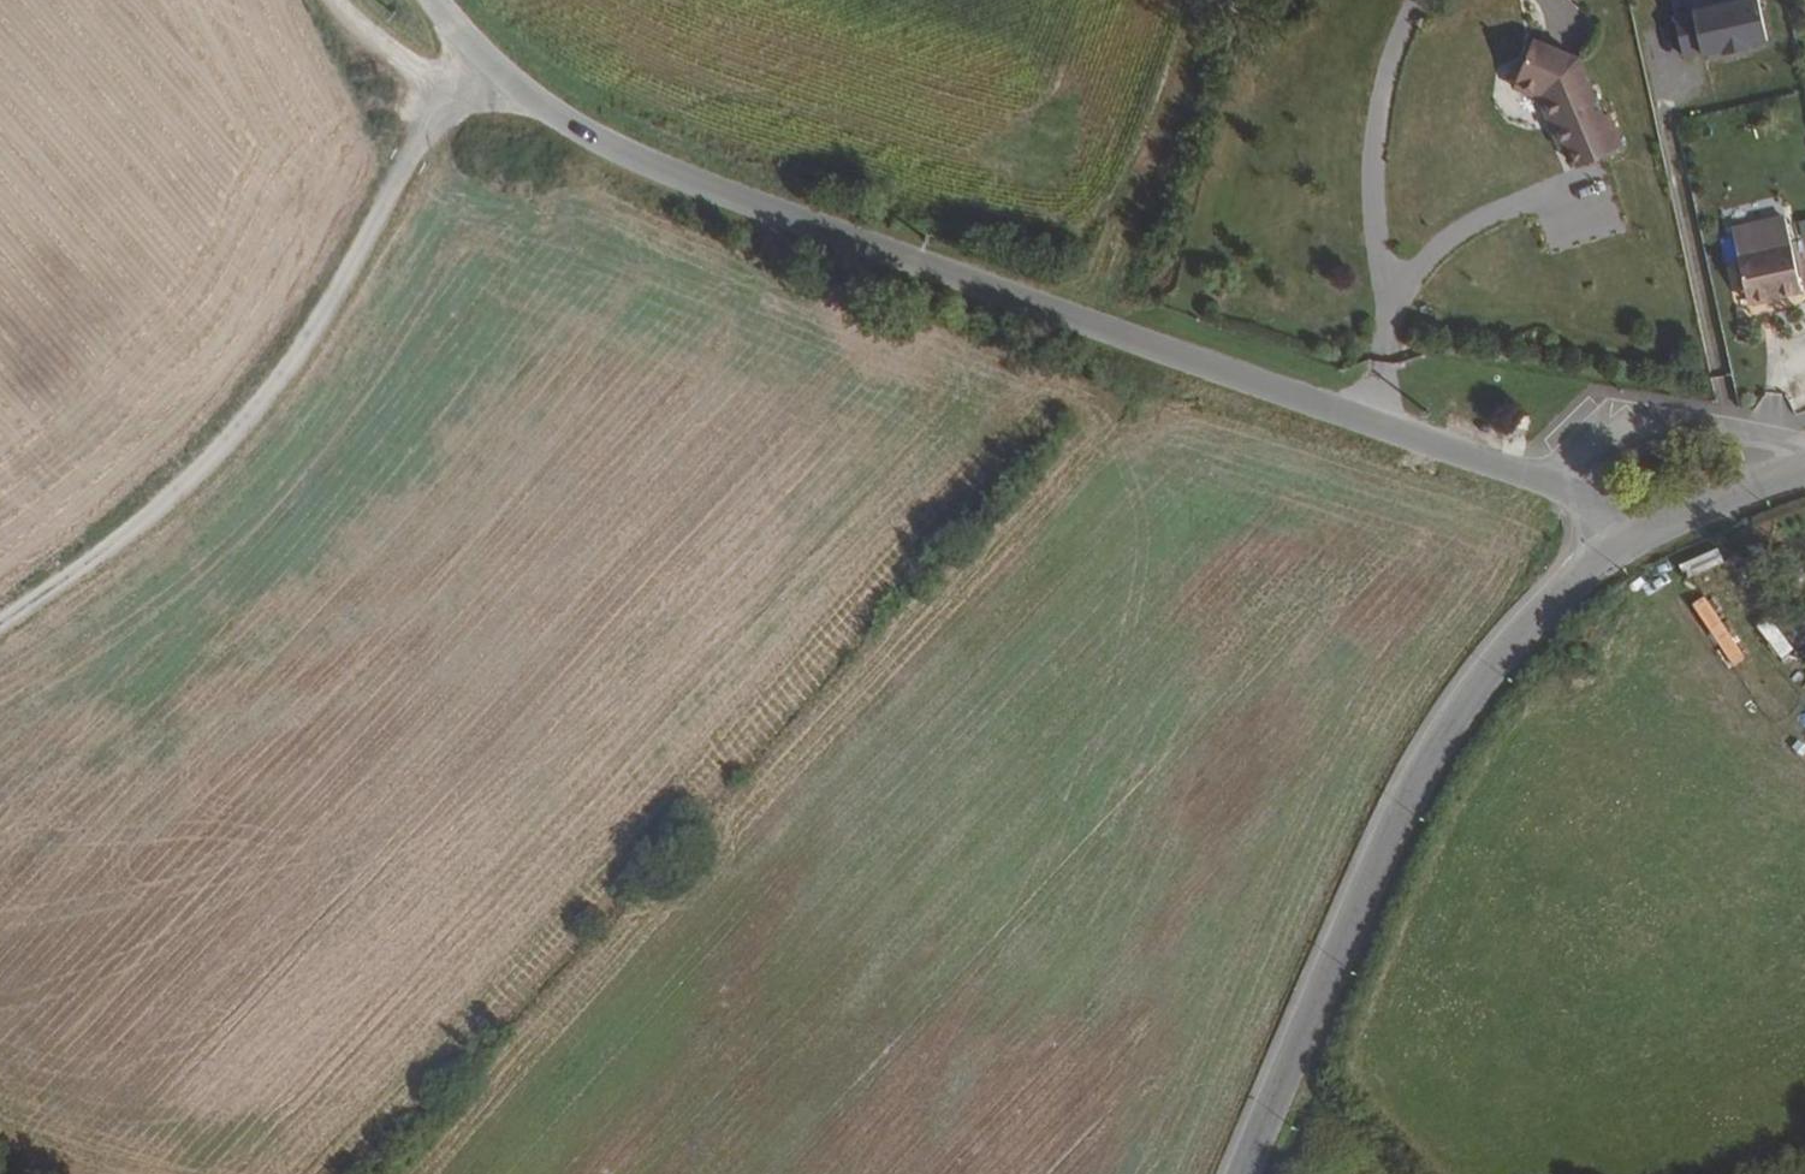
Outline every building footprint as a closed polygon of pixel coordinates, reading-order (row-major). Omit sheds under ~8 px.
[(1622,150),(1609,115),(1604,117),(1580,58),(1537,39),(1526,63),(1519,66),(1510,80),(1518,91),(1539,98),(1547,125),(1556,122),(1566,147),(1576,169),(1622,150)] [(1566,147),(1556,122),(1547,125),(1558,150),(1566,147)] [(1737,256),(1746,302),(1798,291),(1789,243),(1737,256)] [(1724,572),(1720,553),(1684,559),(1687,579),(1724,572)] [(1730,666),(1745,656),(1706,595),(1691,605),(1730,666)]
